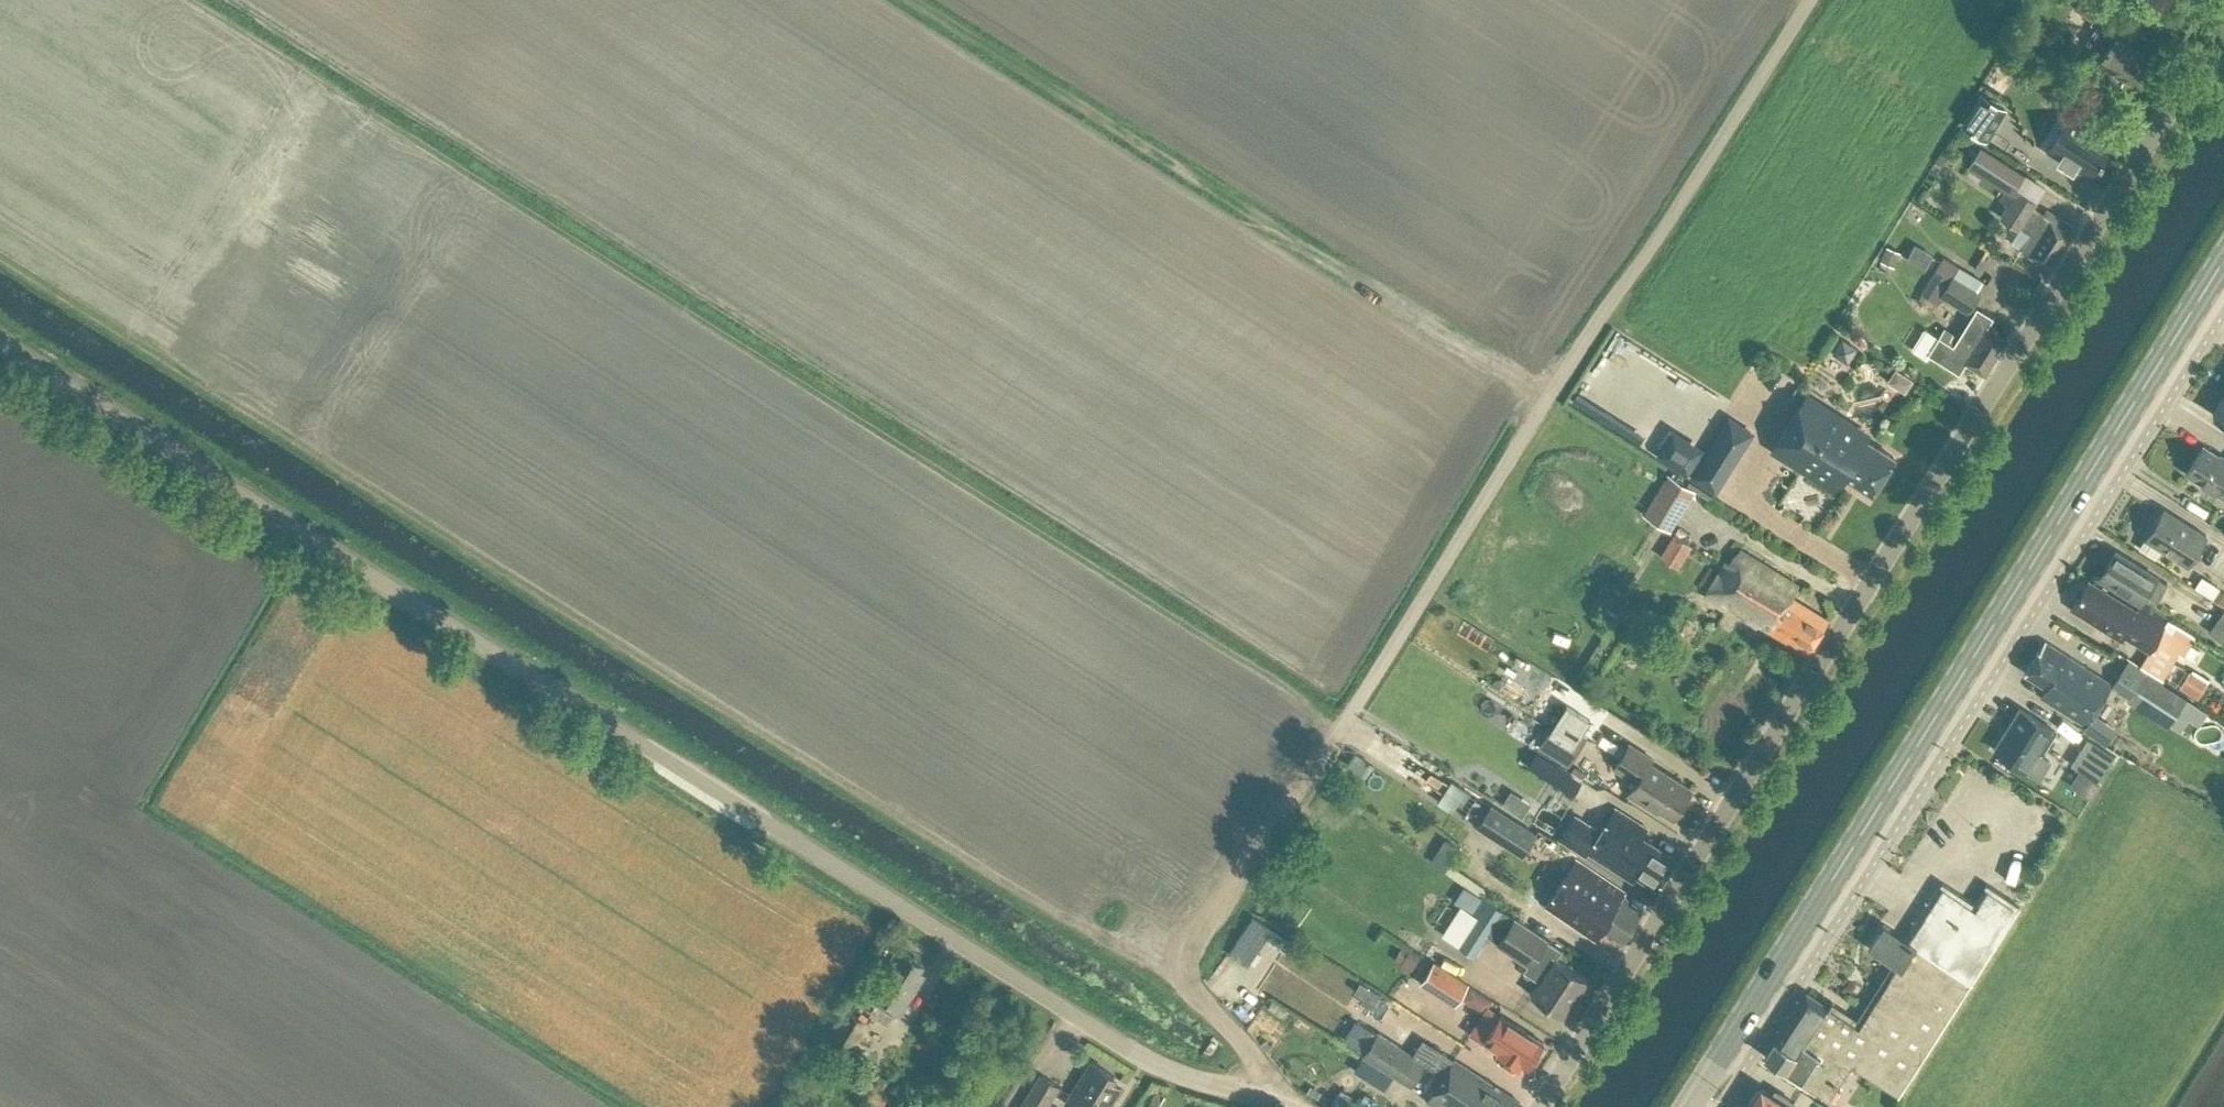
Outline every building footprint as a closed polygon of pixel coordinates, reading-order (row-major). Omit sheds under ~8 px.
[(2100,6),(2091,0),(2077,0),(2073,5),(2093,18),(2100,6)] [(2114,35),(2096,24),(2086,41),(2103,52),(2098,59),(2128,77),(2143,53),(2114,34),(2114,35)] [(1965,121),(1987,135),(2003,110),(1980,96),(1965,121)] [(2068,115),(2049,145),(2062,153),(2060,157),(2073,165),(2076,161),(2091,171),(2099,159),(2101,160),(2104,154),(2102,153),(2110,141),(2068,115)] [(1980,145),(1967,165),(2004,189),(1998,197),(2007,203),(1999,215),(2018,227),(2020,225),(2031,232),(2020,248),(2038,259),(2035,264),(2045,270),(2048,265),(2050,267),(2072,232),(2070,230),(2073,226),(2046,208),(2042,214),(2031,207),(2035,201),(2036,199),(2016,186),(2024,173),(1980,145)] [(1885,246),(1879,261),(1893,266),(1899,251),(1885,246)] [(1924,285),(1937,292),(1939,293),(1937,296),(1968,314),(1981,292),(1975,289),(1981,280),(1941,256),(1924,285)] [(1897,312),(1929,328),(1938,309),(1906,294),(1897,312)] [(1984,373),(2006,338),(1986,325),(1992,315),(1977,306),(1953,345),(1947,341),(1953,332),(1943,326),(1938,335),(1924,327),(1912,349),(1925,356),(1928,351),(1958,370),(1964,361),(1984,373)] [(1842,337),(1833,351),(1847,360),(1856,346),(1842,337)] [(2212,413),(2223,421),(2223,394),(2212,413)] [(1806,401),(1773,453),(1825,486),(1828,481),(1838,487),(1843,479),(1871,496),(1893,461),(1865,443),(1868,440),(1842,423),(1837,431),(1828,425),(1833,418),(1806,401)] [(1715,492),(1754,432),(1727,414),(1688,475),(1715,492)] [(1685,441),(1670,464),(1684,473),(1699,450),(1685,441)] [(2202,444),(2185,472),(2223,496),(2223,458),(2202,444)] [(1667,528),(1689,493),(1661,476),(1639,510),(1667,528)] [(2187,564),(2206,534),(2163,507),(2138,546),(2154,556),(2160,547),(2187,564)] [(1796,585),(1738,549),(1730,562),(1725,559),(1704,594),(1726,607),(1728,603),(1745,614),(1743,617),(1756,625),(1758,622),(1806,652),(1827,619),(1790,595),(1796,585)] [(2156,598),(2166,581),(2114,549),(2098,576),(2140,601),(2147,592),(2156,598)] [(2200,575),(2193,586),(2223,605),(2223,591),(2200,575)] [(2135,609),(2088,579),(2071,606),(2120,637),(2123,633),(2149,649),(2140,663),(2161,677),(2177,651),(2181,654),(2194,634),(2140,602),(2135,609)] [(2221,608),(2208,631),(2223,641),(2223,610),(2221,608)] [(2084,724),(2111,682),(2044,640),(2024,671),(2047,685),(2040,696),(2084,724)] [(2125,698),(2166,724),(2184,697),(2143,670),(2125,698)] [(2190,671),(2181,686),(2198,697),(2208,681),(2190,671)] [(2195,725),(2205,710),(2184,697),(2166,724),(2175,730),(2183,718),(2195,725)] [(1568,700),(1550,729),(1576,744),(1594,716),(1568,700)] [(2039,755),(2055,730),(2019,707),(1993,748),(2026,768),(2036,753),(2039,755)] [(2211,739),(2223,747),(2223,729),(2219,726),(2211,739)] [(1566,761),(1576,744),(1550,729),(1541,745),(1566,761)] [(2096,779),(2113,752),(2087,737),(2071,763),(2096,779)] [(1672,816),(1690,787),(1649,761),(1651,757),(1628,742),(1613,766),(1635,780),(1628,792),(1656,810),(1658,807),(1672,816)] [(1536,751),(1528,764),(1574,794),(1583,781),(1536,751)] [(1521,853),(1535,832),(1488,802),(1475,824),(1521,853)] [(1574,815),(1559,839),(1583,855),(1586,850),(1633,879),(1636,874),(1656,886),(1675,857),(1641,836),(1647,827),(1614,806),(1599,831),(1574,815)] [(1445,869),(1453,856),(1440,847),(1431,859),(1445,869)] [(1640,912),(1619,898),(1623,891),(1575,859),(1544,905),(1593,937),(1600,925),(1622,940),(1640,912)] [(1972,901),(1941,881),(1905,937),(1883,923),(1868,946),(1891,962),(1856,1016),(1830,1000),(1827,1005),(1805,990),(1764,1055),(1789,1070),(1788,1072),(1828,1098),(1851,1062),(1898,1093),(2020,903),(1985,881),(1972,901)] [(1472,912),(1483,896),(1465,884),(1454,900),(1461,905),(1472,912)] [(1486,933),(1502,909),(1483,896),(1472,912),(1477,916),(1472,924),(1486,933)] [(1266,938),(1273,927),(1253,914),(1229,952),(1249,965),(1266,938)] [(1563,1015),(1587,978),(1548,953),(1554,943),(1512,915),(1495,940),(1528,962),(1524,969),(1539,979),(1530,993),(1563,1015)] [(1292,940),(1273,927),(1266,938),(1275,943),(1286,950),(1292,940)] [(1469,944),(1461,956),(1501,981),(1509,969),(1469,944)] [(1410,967),(1419,952),(1407,945),(1398,960),(1410,967)] [(898,1012),(924,973),(918,969),(923,961),(900,946),(868,993),(898,1012)] [(1452,1001),(1466,980),(1432,958),(1418,979),(1452,1001)] [(1369,987),(1360,1002),(1371,1009),(1380,994),(1369,987)] [(1513,1022),(1499,1013),(1488,1006),(1471,1033),(1495,1049),(1494,1051),(1509,1060),(1512,1055),(1527,1065),(1534,1053),(1537,1055),(1543,1045),(1541,1044),(1543,1040),(1513,1021),(1513,1022)] [(850,1051),(869,1022),(849,1008),(829,1038),(850,1051)] [(1365,1049),(1376,1030),(1356,1017),(1344,1036),(1365,1049)] [(1318,1047),(1328,1028),(1312,1019),(1301,1038),(1318,1047)] [(1365,1049),(1361,1054),(1409,1084),(1424,1060),(1414,1054),(1376,1030),(1365,1049)] [(1446,1069),(1453,1058),(1423,1039),(1414,1054),(1424,1060),(1444,1072),(1446,1069)] [(1520,1101),(1453,1058),(1446,1069),(1456,1075),(1451,1083),(1473,1097),(1469,1103),(1474,1106),(1516,1106),(1520,1101)] [(1121,1086),(1110,1079),(1113,1074),(1091,1060),(1065,1102),(1074,1106),(1108,1106),(1121,1086)] [(1469,1103),(1473,1097),(1451,1083),(1456,1075),(1446,1069),(1444,1072),(1427,1099),(1438,1106),(1474,1106),(1469,1103)] [(1061,1085),(1040,1072),(1019,1106),(1047,1106),(1061,1085)] [(1748,1106),(1796,1106),(1798,1105),(1775,1089),(1772,1094),(1758,1085),(1750,1098),(1750,1102),(1748,1106)] [(1332,1101),(1341,1106),(1343,1106),(1352,1093),(1341,1087),(1332,1101)]
